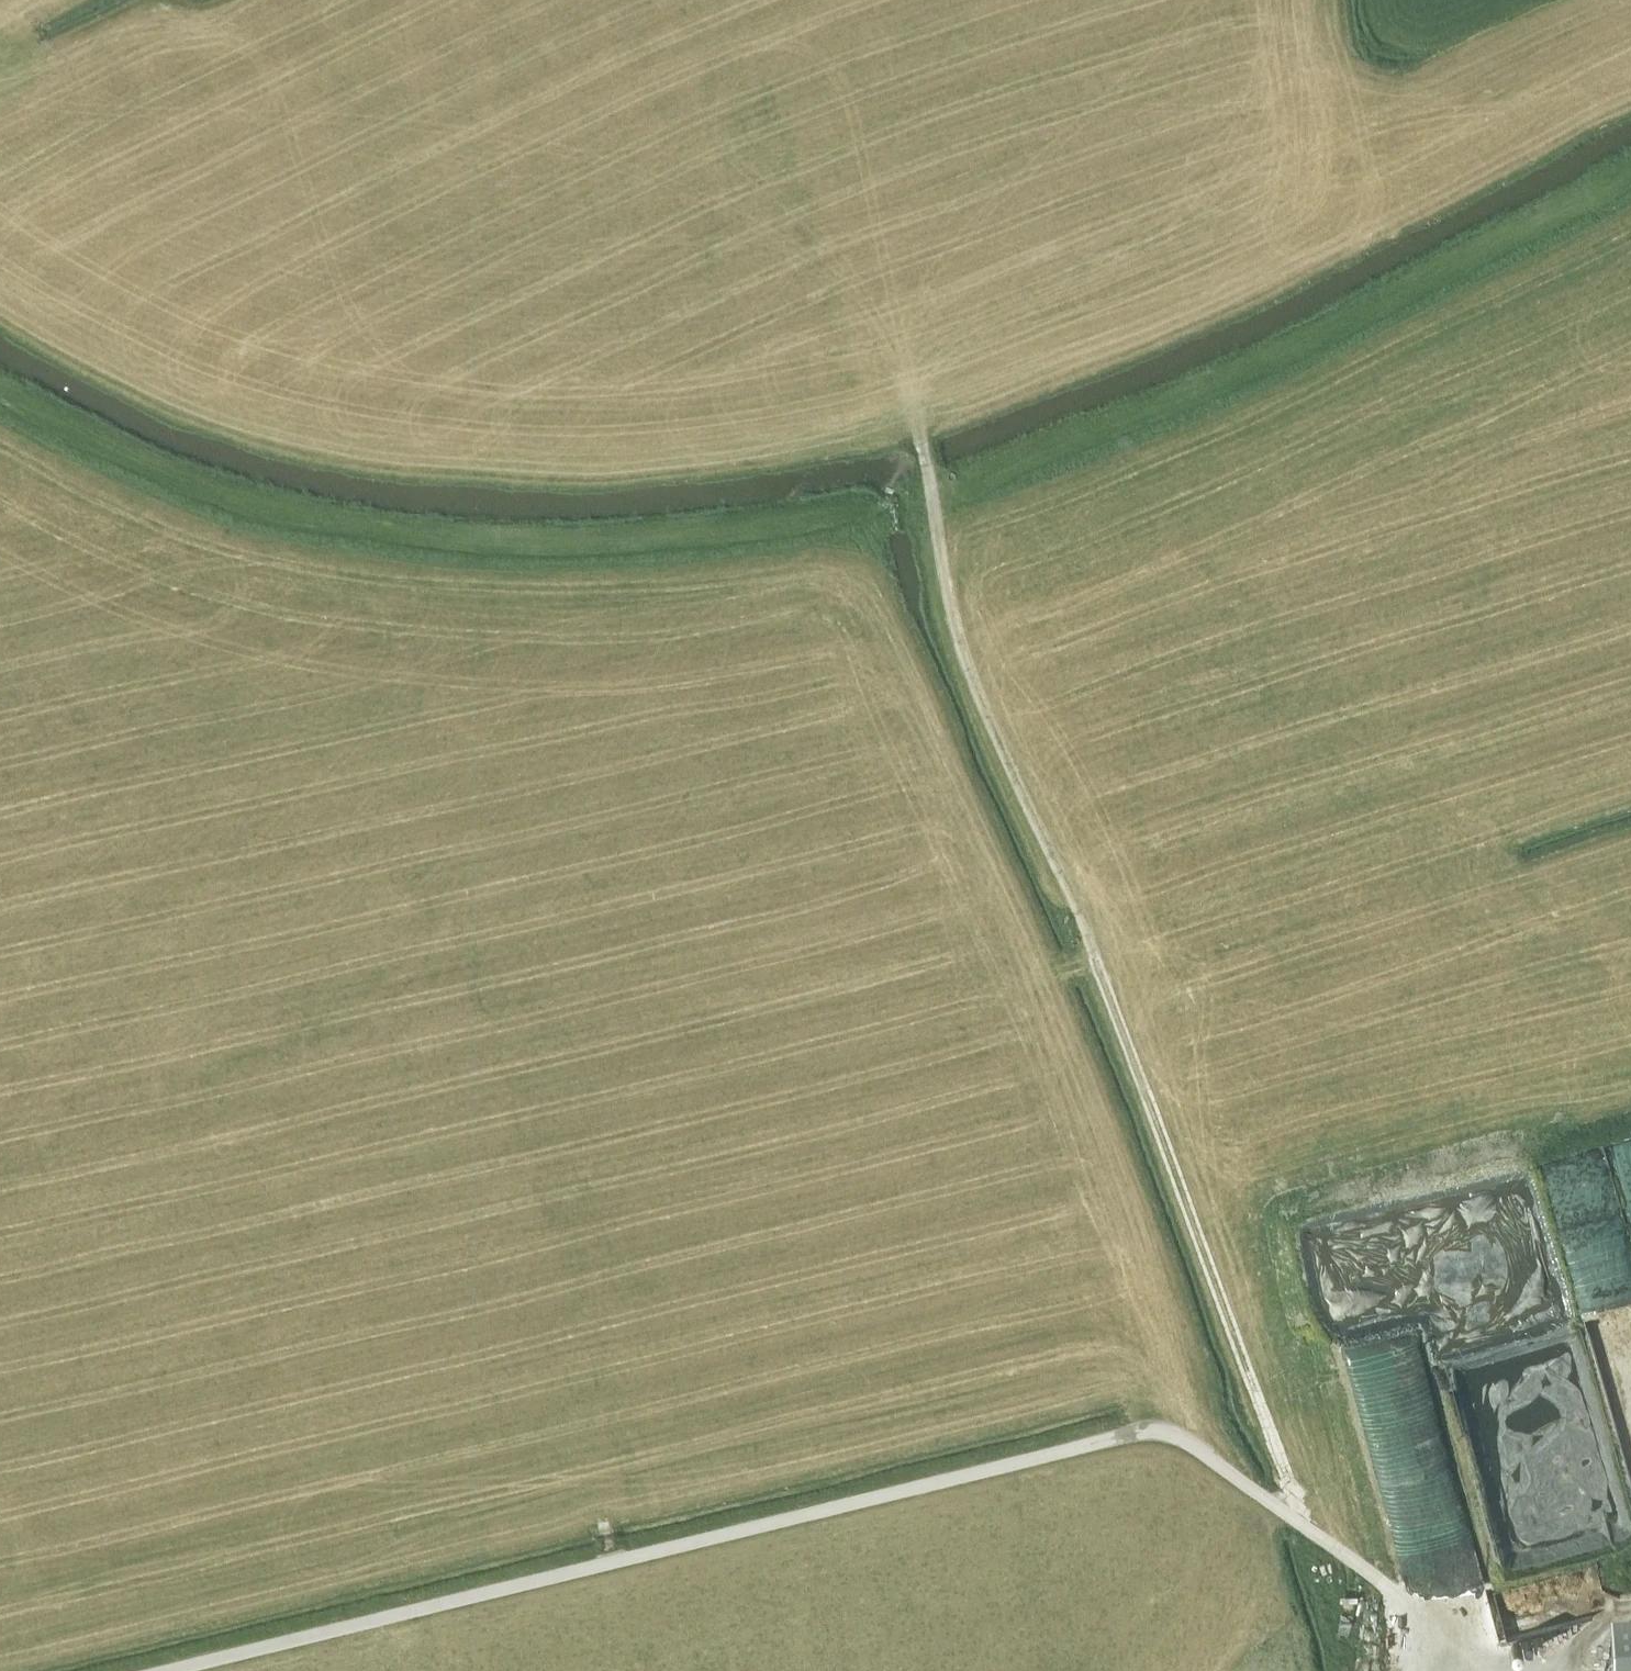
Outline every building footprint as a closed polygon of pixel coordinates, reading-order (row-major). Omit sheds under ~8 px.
[(1610,1632),(1611,1663),(1612,1663),(1613,1670),(1630,1670),(1630,1632),(1610,1632)]
